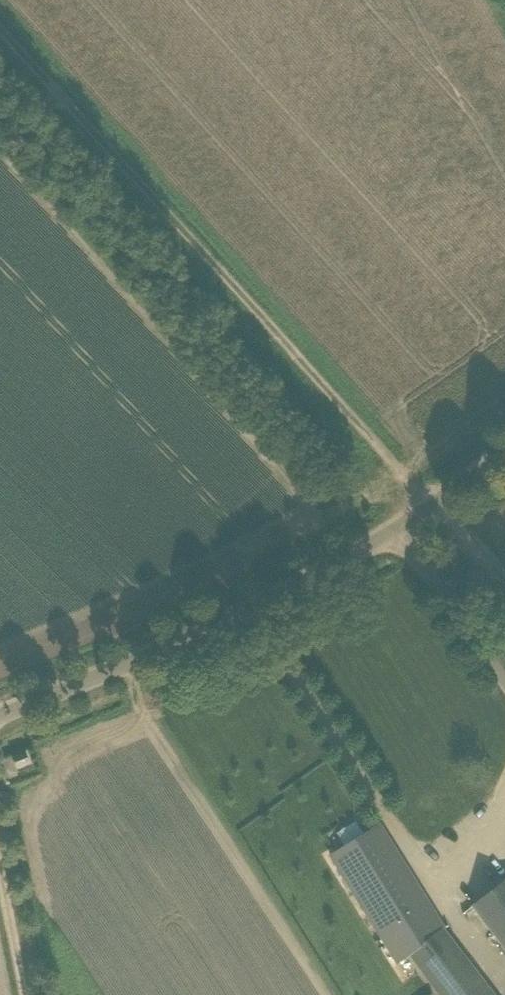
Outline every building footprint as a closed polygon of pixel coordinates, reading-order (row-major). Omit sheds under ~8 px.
[(22,756),(13,760),(16,768),(26,764),(25,763),(29,762),(26,755),(23,757),(22,756)] [(396,961),(409,953),(436,934),(423,916),(433,910),(380,825),(330,856),(396,961)] [(474,905),(504,945),(504,881),(474,905)] [(436,934),(409,953),(442,994),(493,994),(442,930),(436,934)]
